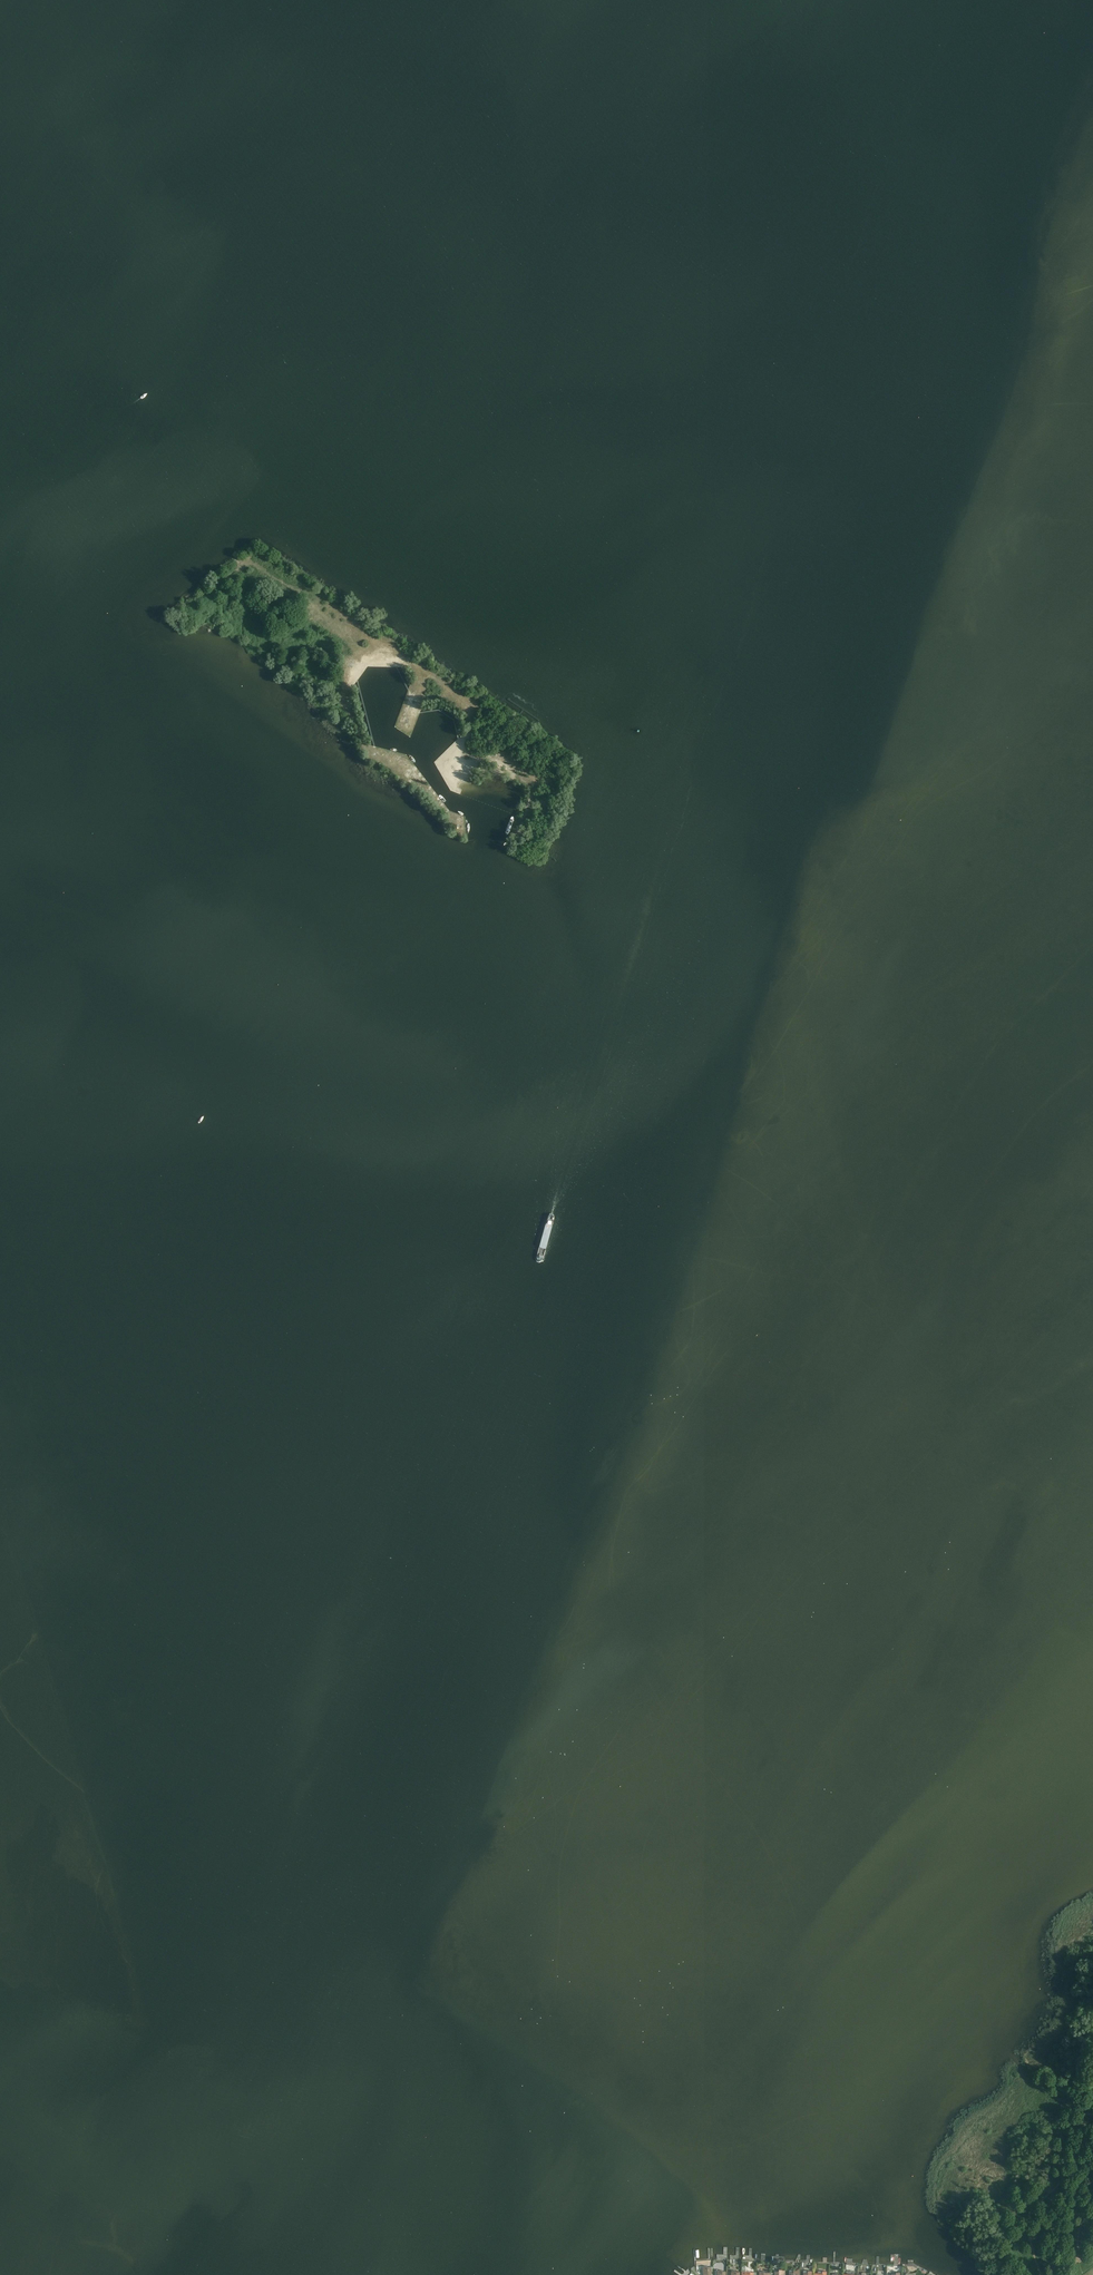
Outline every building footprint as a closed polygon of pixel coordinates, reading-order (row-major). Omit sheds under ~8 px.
[(702,2266),(703,2273),(703,2274),(711,2274),(711,2273),(711,2266),(708,2267),(708,2266),(702,2266)]
